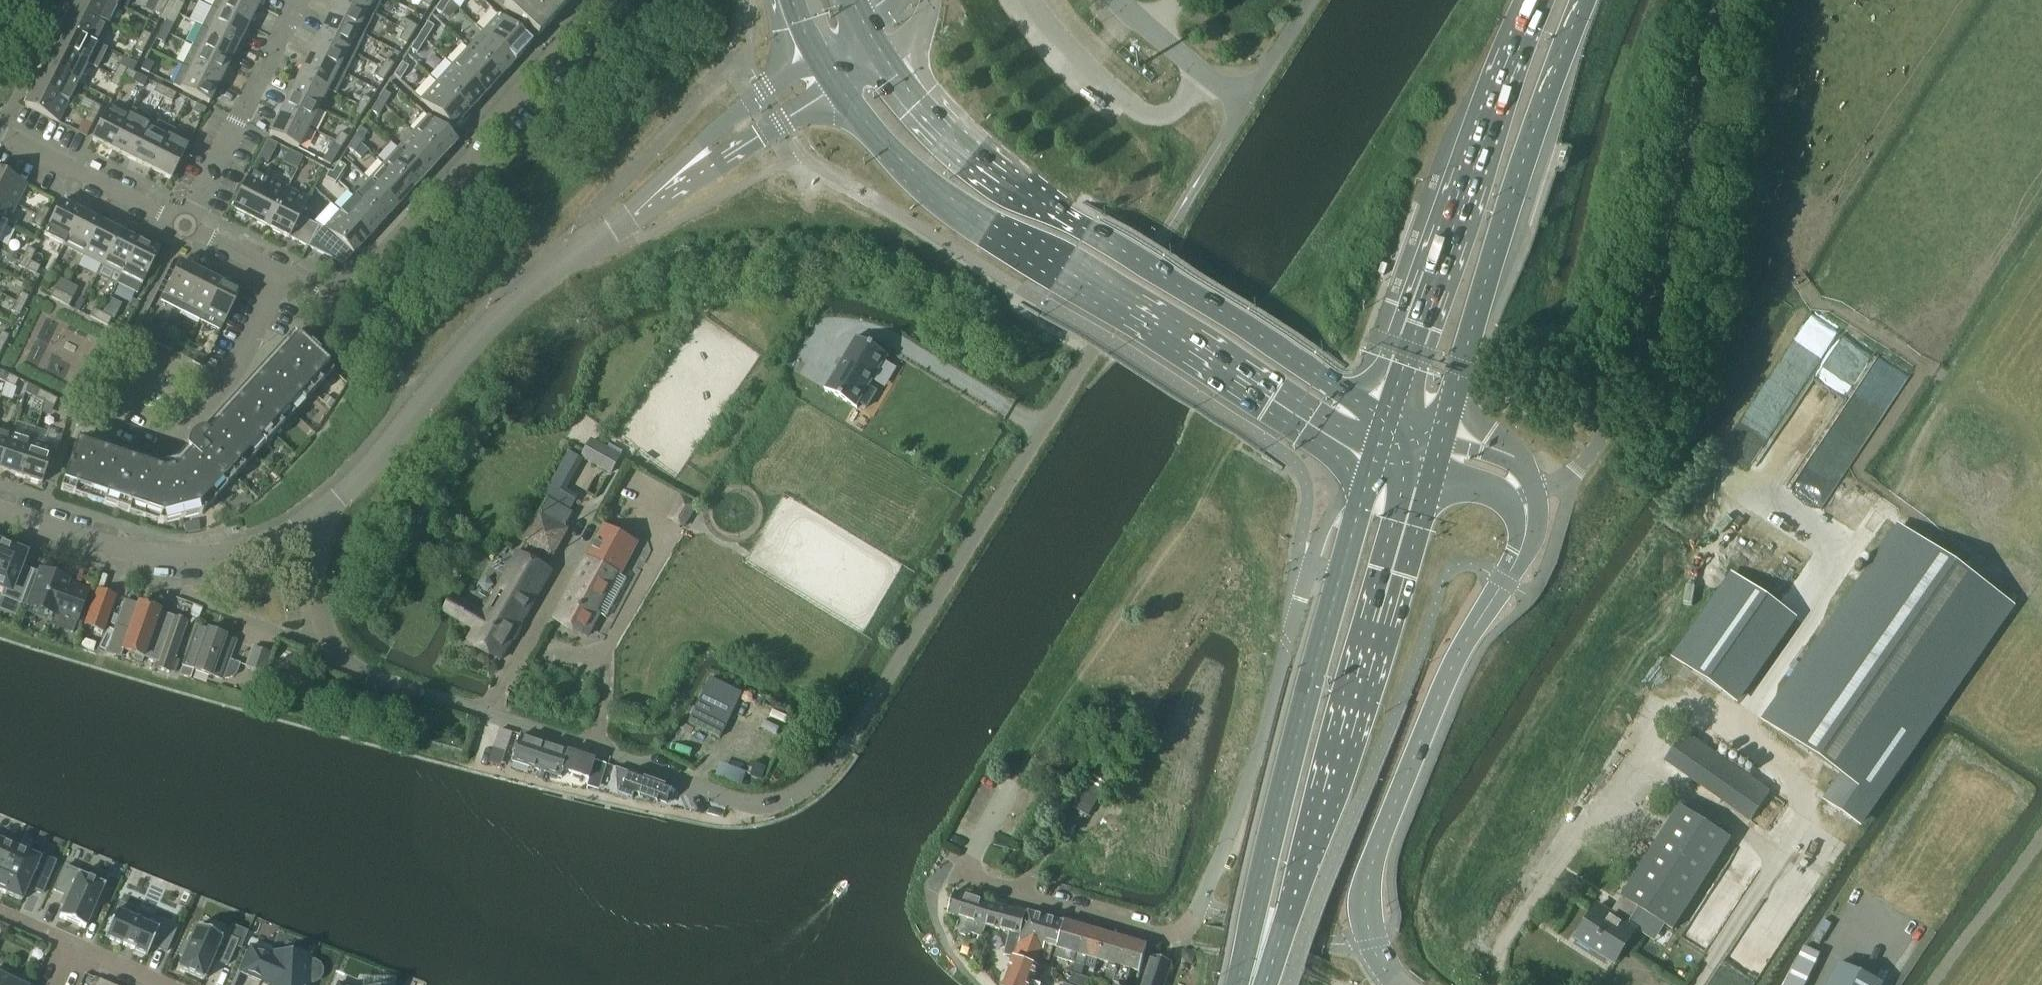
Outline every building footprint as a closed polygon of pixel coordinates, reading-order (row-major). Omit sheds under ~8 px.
[(73,9),(107,26),(117,6),(105,0),(78,0),(73,9)] [(212,8),(248,26),(258,7),(244,0),(216,0),(212,8)] [(328,18),(364,36),(374,16),(341,0),(337,0),(328,18)] [(374,16),(382,0),(341,0),(374,16)] [(422,4),(429,8),(435,0),(424,0),(422,4)] [(447,0),(442,0),(435,11),(441,15),(450,2),(447,0)] [(503,6),(537,38),(572,0),(509,0),(503,6)] [(166,7),(158,3),(153,12),(161,16),(166,7)] [(212,8),(202,28),(238,46),(248,26),(212,8)] [(73,9),(63,28),(97,45),(107,26),(73,9)] [(498,15),(483,33),(515,62),(531,45),(498,15)] [(328,18),(318,37),(354,55),(364,36),(328,18)] [(402,18),(397,27),(404,31),(412,36),(417,27),(402,18)] [(165,21),(161,31),(169,35),(173,26),(165,21)] [(427,23),(418,37),(425,41),(434,27),(427,23)] [(63,28),(54,48),(87,64),(96,69),(106,50),(97,45),(63,28)] [(202,28),(193,47),(228,65),(238,46),(202,28)] [(169,35),(161,31),(156,40),(164,44),(169,35)] [(412,36),(404,31),(399,40),(406,45),(412,36)] [(143,32),(138,41),(146,45),(151,36),(143,32)] [(483,33),(467,50),(499,79),(515,62),(483,33)] [(318,37),(309,57),(344,75),(354,55),(318,37)] [(425,41),(418,37),(410,50),(417,54),(425,41)] [(146,45),(138,41),(134,51),(142,55),(146,45)] [(193,47),(183,66),(219,84),(228,65),(193,47)] [(54,48),(44,67),(78,84),(87,64),(54,48)] [(467,50),(452,66),(484,96),(499,79),(467,50)] [(309,57),(299,76),(328,91),(335,94),(344,75),(309,57)] [(123,58),(114,75),(122,79),(123,78),(127,70),(133,73),(137,65),(123,58)] [(386,60),(381,69),(388,73),(394,65),(386,60)] [(154,65),(146,61),(141,70),(149,74),(154,65)] [(408,68),(402,63),(394,76),(400,81),(408,68)] [(219,84),(183,66),(173,86),(209,104),(219,84)] [(452,66),(436,83),(468,113),(484,96),(452,66)] [(44,67),(34,86),(68,103),(78,84),(44,67)] [(388,73),(381,69),(375,77),(383,82),(388,73)] [(127,70),(123,78),(143,88),(147,80),(133,73),(127,70)] [(122,79),(114,75),(110,84),(118,89),(122,79)] [(299,76),(289,95),(318,110),(328,91),(299,76)] [(468,113),(436,83),(420,100),(453,130),(468,113)] [(153,93),(163,98),(167,90),(158,85),(153,93)] [(68,103),(34,86),(24,106),(58,123),(68,103)] [(167,90),(163,98),(172,103),(176,94),(167,90)] [(384,92),(377,102),(384,106),(390,96),(384,92)] [(289,95),(280,115),(308,129),(318,110),(289,95)] [(363,96),(358,105),(365,110),(371,101),(363,96)] [(384,106),(377,102),(371,112),(378,116),(384,106)] [(93,104),(88,113),(97,117),(101,108),(93,104)] [(193,113),(202,118),(206,110),(197,105),(193,113)] [(365,110),(358,105),(352,114),(360,119),(365,110)] [(92,140),(112,150),(129,117),(109,106),(92,140)] [(129,117),(112,150),(131,160),(152,119),(133,109),(129,117)] [(97,117),(88,113),(84,123),(92,127),(97,117)] [(308,129),(280,115),(269,135),(298,149),(308,129)] [(428,117),(412,133),(441,159),(456,143),(428,117)] [(131,160),(151,170),(171,129),(152,119),(148,126),(131,160)] [(171,129),(151,170),(171,180),(191,139),(171,129)] [(360,129),(354,139),(361,143),(367,133),(360,129)] [(340,133),(335,142),(342,147),(348,138),(340,133)] [(412,133),(398,149),(426,175),(441,159),(412,133)] [(361,143),(354,139),(347,149),(354,154),(361,143)] [(342,147),(335,142),(322,161),(330,166),(342,147)] [(398,149),(383,165),(412,191),(426,175),(398,149)] [(262,151),(257,160),(268,165),(273,157),(262,151)] [(339,163),(333,173),(340,176),(346,167),(339,163)] [(383,165),(369,181),(397,207),(412,191),(383,165)] [(232,210),(268,229),(287,190),(251,171),(232,210)] [(340,176),(333,173),(329,171),(325,178),(336,183),(340,176)] [(16,206),(27,186),(0,173),(0,198),(16,206)] [(369,181),(354,197),(383,223),(397,207),(369,181)] [(289,239),(289,238),(299,217),(300,218),(308,200),(287,190),(268,229),(289,239)] [(354,197),(339,213),(368,239),(383,223),(354,197)] [(7,225),(16,206),(0,198),(0,222),(7,225)] [(43,237),(64,247),(80,213),(60,203),(43,237)] [(41,207),(37,216),(45,220),(49,211),(41,207)] [(64,247),(83,256),(100,223),(80,213),(64,247)] [(324,229),(325,230),(352,255),(353,255),(368,239),(339,213),(324,229)] [(45,220),(37,216),(32,226),(40,230),(45,220)] [(289,238),(308,248),(318,227),(300,218),(299,217),(289,238)] [(83,256),(102,266),(119,232),(100,223),(83,256)] [(318,227),(308,248),(343,265),(352,255),(325,230),(324,230),(318,227)] [(102,266),(121,276),(138,242),(119,232),(102,266)] [(138,242),(121,276),(117,285),(137,295),(159,252),(138,242)] [(27,248),(23,257),(31,261),(36,252),(27,248)] [(18,267),(27,271),(31,263),(30,263),(31,261),(23,257),(18,267)] [(31,263),(27,271),(36,276),(40,268),(31,263)] [(160,302),(180,312),(200,273),(180,263),(160,302)] [(180,312),(200,321),(219,283),(200,273),(180,312)] [(219,283),(200,321),(220,332),(239,293),(219,283)] [(50,298),(59,303),(64,295),(54,290),(50,298)] [(21,293),(16,302),(24,306),(29,297),(21,293)] [(64,295),(59,303),(69,307),(73,299),(64,295)] [(103,314),(113,319),(120,305),(110,300),(103,314)] [(24,306),(16,302),(11,312),(20,316),(24,306)] [(89,318),(98,322),(102,314),(93,310),(89,318)] [(102,314),(98,322),(108,327),(112,319),(102,314)] [(0,334),(0,344),(4,346),(9,337),(1,332),(0,334)] [(153,343),(162,348),(167,338),(158,333),(153,343)] [(867,408),(876,392),(868,387),(887,357),(888,358),(889,357),(856,337),(855,338),(857,339),(827,389),(825,388),(824,389),(857,409),(858,408),(857,407),(859,403),(867,408)] [(186,451),(190,454),(176,470),(163,473),(76,444),(60,491),(163,525),(201,515),(333,372),(296,338),(207,436),(203,432),(201,433),(198,434),(195,435),(193,436),(191,439),(190,440),(189,441),(188,443),(187,444),(187,446),(186,447),(186,451)] [(167,338),(162,348),(172,352),(177,343),(167,338)] [(192,362),(202,367),(206,358),(197,353),(192,362)] [(5,384),(9,376),(0,371),(0,381),(5,384)] [(9,376),(5,384),(14,388),(18,380),(9,376)] [(35,399),(44,403),(48,395),(39,391),(35,399)] [(48,395),(44,403),(53,408),(58,400),(48,395)] [(327,397),(323,402),(329,407),(333,403),(327,397)] [(11,435),(0,431),(0,469),(11,435)] [(20,477),(32,442),(11,435),(0,469),(0,471),(20,477)] [(583,458),(611,474),(621,457),(593,441),(583,458)] [(32,442),(20,477),(41,485),(43,480),(53,449),(32,442)] [(577,500),(561,491),(581,458),(570,452),(545,496),(571,511),(577,500)] [(684,527),(696,506),(682,498),(670,519),(684,527)] [(566,528),(573,515),(548,500),(541,514),(566,528)] [(192,524),(185,525),(186,532),(193,530),(192,524)] [(620,576),(636,544),(605,527),(555,621),(587,638),(599,615),(596,613),(616,574),(620,576)] [(1875,566),(1765,722),(1813,755),(1844,778),(1826,803),(1858,825),(1940,708),(2011,606),(1900,529),(1880,558),(1875,566)] [(0,598),(20,605),(32,571),(19,566),(23,555),(0,546),(0,589),(3,590),(0,598)] [(519,553),(484,615),(456,599),(447,614),(472,629),(466,639),(502,660),(553,572),(519,553)] [(21,603),(27,606),(54,616),(51,625),(72,633),(88,592),(67,584),(68,580),(40,570),(39,573),(33,571),(21,603)] [(1734,577),(1676,660),(1735,701),(1793,618),(1734,577)] [(84,625),(103,632),(115,598),(97,591),(84,625)] [(123,650),(136,655),(134,659),(142,662),(144,658),(157,662),(155,666),(175,673),(179,660),(187,637),(182,635),(186,623),(171,618),(169,626),(156,621),(159,612),(142,606),(125,600),(107,652),(121,657),(123,650)] [(179,675),(190,679),(193,671),(210,678),(211,677),(221,681),(222,678),(226,679),(229,679),(232,677),(235,675),(236,672),(239,665),(240,664),(229,660),(236,641),(225,637),(225,636),(207,629),(207,630),(197,626),(190,645),(179,675)] [(245,667),(264,674),(271,654),(253,647),(245,667)] [(690,723),(721,738),(742,694),(712,679),(690,723)] [(384,698),(382,707),(388,709),(391,701),(384,698)] [(324,699),(322,707),(336,711),(338,702),(324,699)] [(410,709),(408,715),(416,718),(418,712),(410,709)] [(521,738),(513,762),(545,773),(554,747),(522,736),(521,738)] [(554,747),(545,773),(561,778),(564,770),(590,779),(596,761),(596,760),(554,747)] [(1101,760),(1084,787),(1084,786),(1072,807),(1088,817),(1105,788),(1109,790),(1118,774),(1107,767),(1108,764),(1101,760)] [(590,779),(590,780),(601,783),(607,764),(596,761),(590,779)] [(752,765),(748,776),(761,780),(765,770),(752,765)] [(630,773),(617,768),(618,793),(633,799),(635,792),(640,794),(639,796),(658,803),(659,801),(667,804),(673,788),(630,773)] [(1673,931),(1730,841),(1679,808),(1611,914),(1597,906),(1576,940),(1606,959),(1616,944),(1624,949),(1636,931),(1627,925),(1638,908),(1673,931)] [(15,849),(0,842),(0,883),(15,849)] [(21,902),(27,889),(41,895),(55,863),(40,856),(38,859),(15,849),(0,883),(0,893),(21,902)] [(64,867),(54,891),(65,896),(61,905),(64,907),(59,918),(85,929),(90,918),(93,919),(99,905),(96,904),(103,887),(79,877),(80,874),(64,867)] [(982,938),(986,927),(986,926),(975,923),(981,902),(954,893),(948,914),(962,919),(958,929),(960,934),(966,936),(972,934),(982,938)] [(1004,956),(1014,959),(1022,937),(1028,915),(989,904),(981,902),(975,923),(986,926),(986,927),(1010,933),(1004,956)] [(147,956),(151,947),(165,953),(176,929),(160,922),(157,930),(116,912),(105,938),(147,956)] [(1028,913),(1028,915),(1022,937),(1037,943),(1032,955),(1040,958),(1049,961),(1060,922),(1028,913)] [(1054,957),(1075,964),(1085,929),(1064,923),(1054,957)] [(208,970),(212,971),(216,962),(227,966),(237,942),(222,935),(220,938),(196,928),(189,944),(185,943),(179,957),(183,958),(178,970),(203,981),(208,970)] [(1087,957),(1098,961),(1105,935),(1085,929),(1075,964),(1072,973),(1081,975),(1087,957)] [(1105,981),(1114,983),(1116,976),(1126,941),(1105,935),(1098,961),(1110,964),(1105,981)] [(1014,959),(1005,984),(1038,984),(1031,982),(1040,958),(1032,955),(1037,943),(1022,937),(1014,959)] [(1114,983),(1120,984),(1125,984),(1130,969),(1139,972),(1146,947),(1126,941),(1116,976),(1114,983)] [(250,947),(239,973),(261,982),(262,981),(270,981),(270,984),(308,984),(308,981),(313,981),(317,979),(319,975),(319,970),(317,966),(314,964),(309,963),(309,957),(271,955),(271,956),(250,947)] [(1821,956),(1804,947),(1786,984),(1806,984),(1821,956)] [(1183,949),(1181,957),(1185,963),(1192,965),(1196,952),(1183,949)] [(1172,964),(1152,957),(1143,984),(1165,984),(1172,964)] [(1839,964),(1829,984),(1882,984),(1839,964)] [(1073,984),(1087,984),(1089,980),(1073,974),(1069,984),(1073,984)] [(0,976),(0,984),(20,984),(0,976)]
